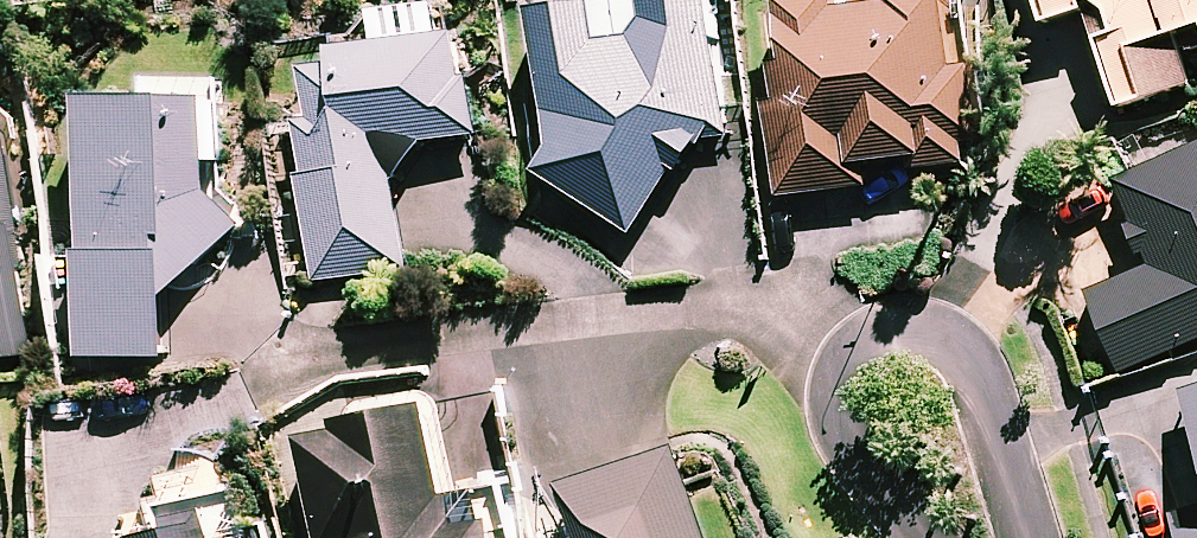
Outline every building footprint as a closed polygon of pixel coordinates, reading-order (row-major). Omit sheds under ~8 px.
[(844,0),(779,0),(787,103),(773,104),(780,194),(869,187),(868,170),(967,162),(965,138),(982,137),(972,18),(956,0),(883,0),(883,5),(845,8),(844,0)] [(1049,20),(1088,8),(1120,106),(1192,83),(1176,34),(1196,27),(1196,0),(1042,0),(1049,20)] [(400,185),(429,139),(480,135),(472,32),(453,34),(451,5),(384,11),(387,44),(344,48),(345,65),(309,68),(318,182),(309,183),(317,279),(407,272),(400,185)] [(232,100),(220,100),(220,81),(159,78),(158,98),(96,95),(85,354),(173,357),(176,295),(244,224),(211,190),(212,164),(229,164),(232,100)] [(27,352),(22,272),(13,123),(5,114),(0,111),(0,354),(27,352)] [(1117,181),(1153,266),(1088,294),(1121,371),(1196,339),(1196,147),(1117,181)] [(1183,390),(1196,437),(1196,385),(1183,390)] [(439,404),(312,424),(329,537),(501,537),(493,487),(453,493),(439,404)] [(680,446),(566,481),(583,537),(708,537),(680,446)] [(246,498),(125,525),(128,537),(255,537),(246,498)] [(1173,514),(1180,537),(1196,537),(1196,507),(1173,514)]
